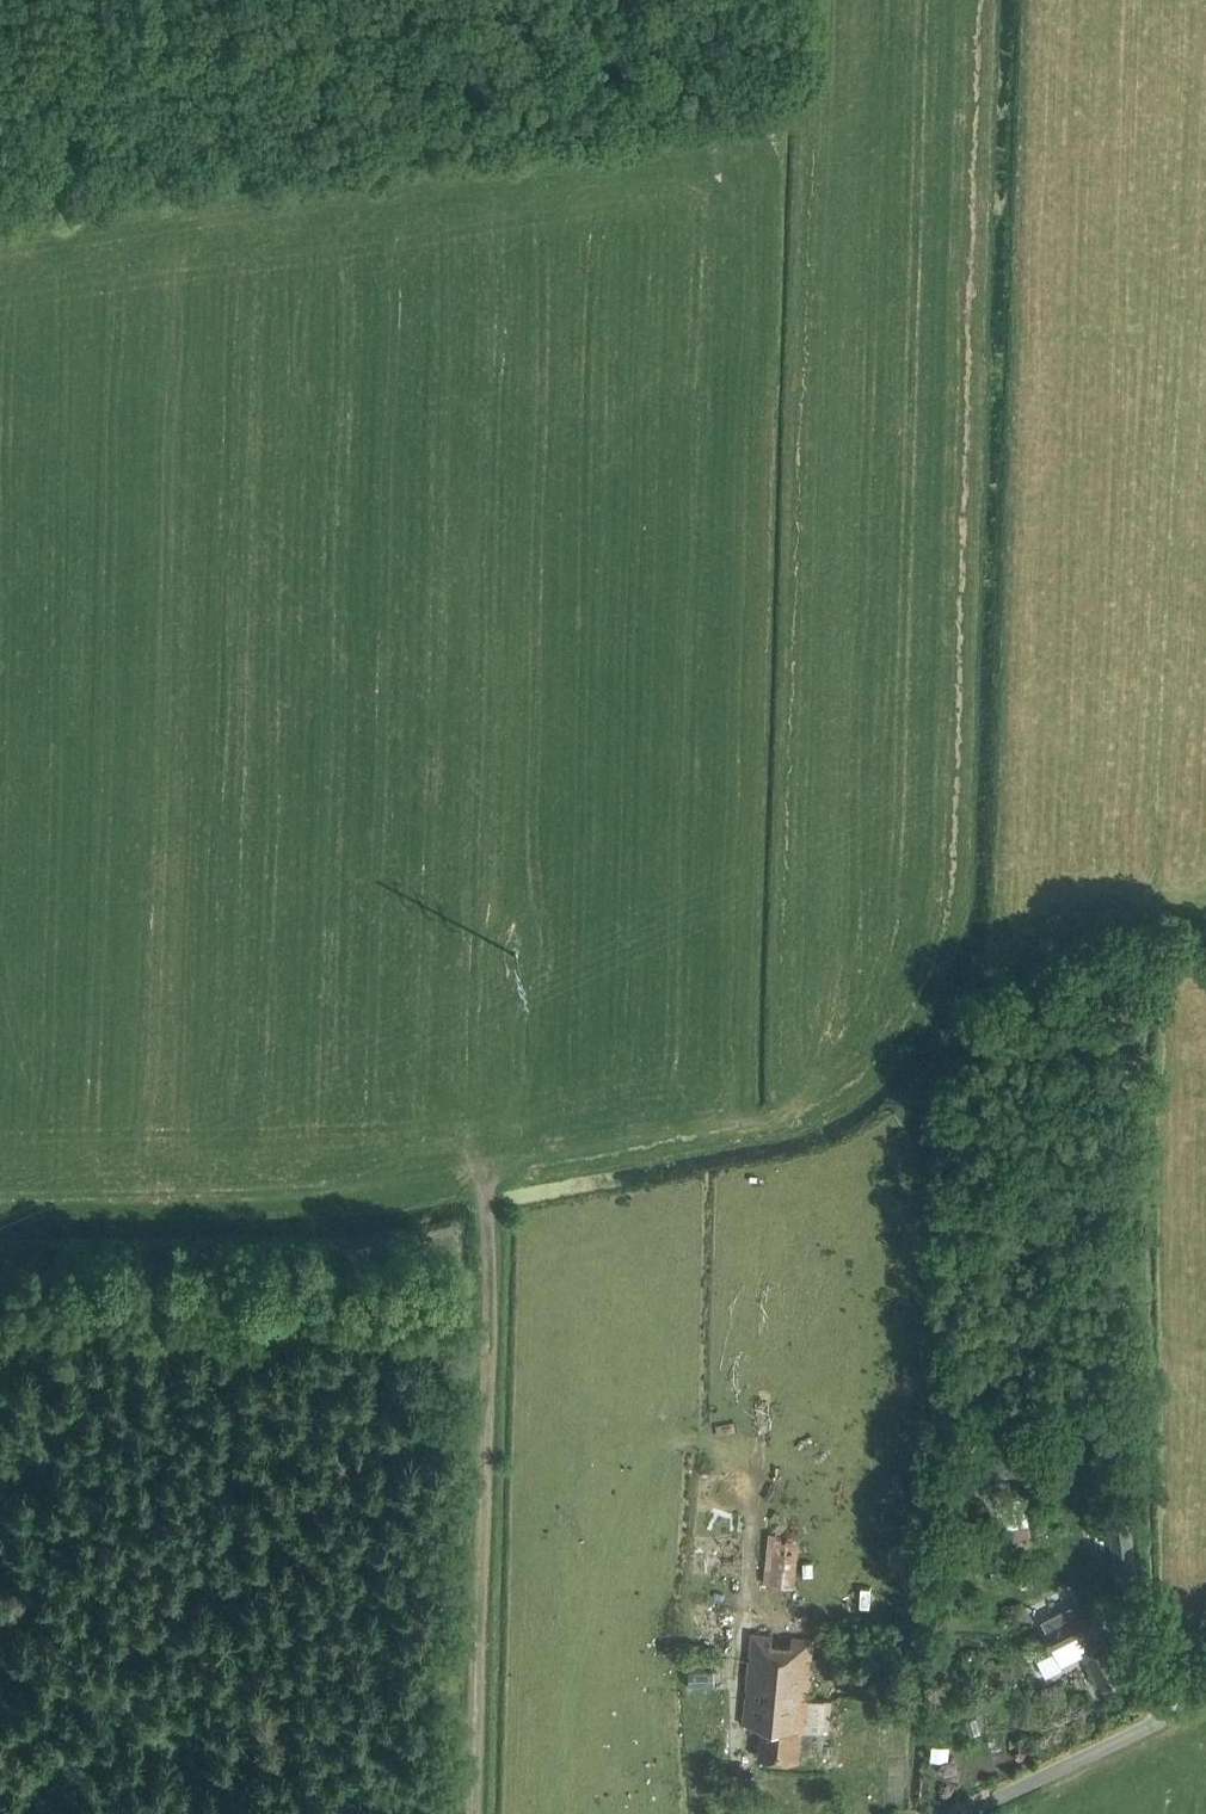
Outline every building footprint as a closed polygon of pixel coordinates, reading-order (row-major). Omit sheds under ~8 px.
[(1136,1565),(1130,1513),(1107,1515),(1113,1567),(1136,1565)] [(769,1525),(764,1584),(794,1587),(799,1528),(769,1525)] [(1042,1620),(1047,1630),(1056,1648),(1081,1636),(1085,1644),(1080,1647),(1098,1683),(1103,1681),(1106,1686),(1125,1677),(1114,1653),(1119,1651),(1110,1633),(1099,1638),(1095,1629),(1100,1627),(1091,1608),(1076,1615),(1072,1605),(1042,1620)] [(830,1731),(833,1700),(810,1697),(815,1638),(753,1632),(745,1723),(764,1725),(761,1756),(801,1760),(802,1746),(813,1747),(815,1730),(830,1731)]
